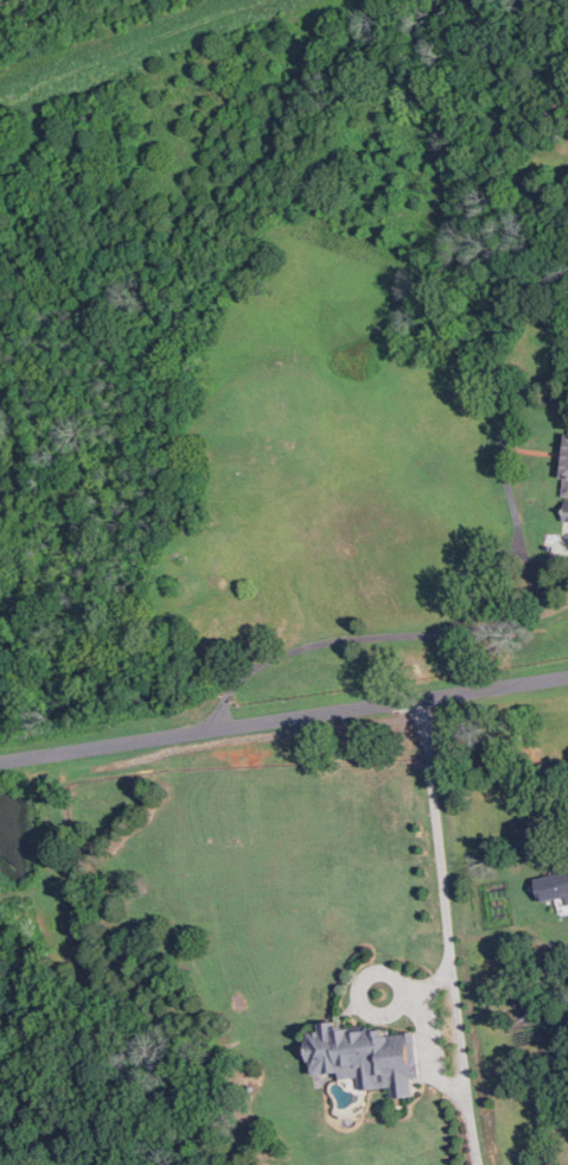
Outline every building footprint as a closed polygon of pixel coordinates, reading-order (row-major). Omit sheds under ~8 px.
[(542,902),(567,896),(567,902),(567,871),(537,878),(542,902)] [(411,1033),(387,1036),(386,1026),(339,1030),(338,1021),(321,1023),(322,1031),(309,1032),(313,1074),(342,1072),(342,1079),(361,1077),(362,1090),(393,1087),(394,1097),(414,1096),(412,1077),(415,1076),(411,1033)]
